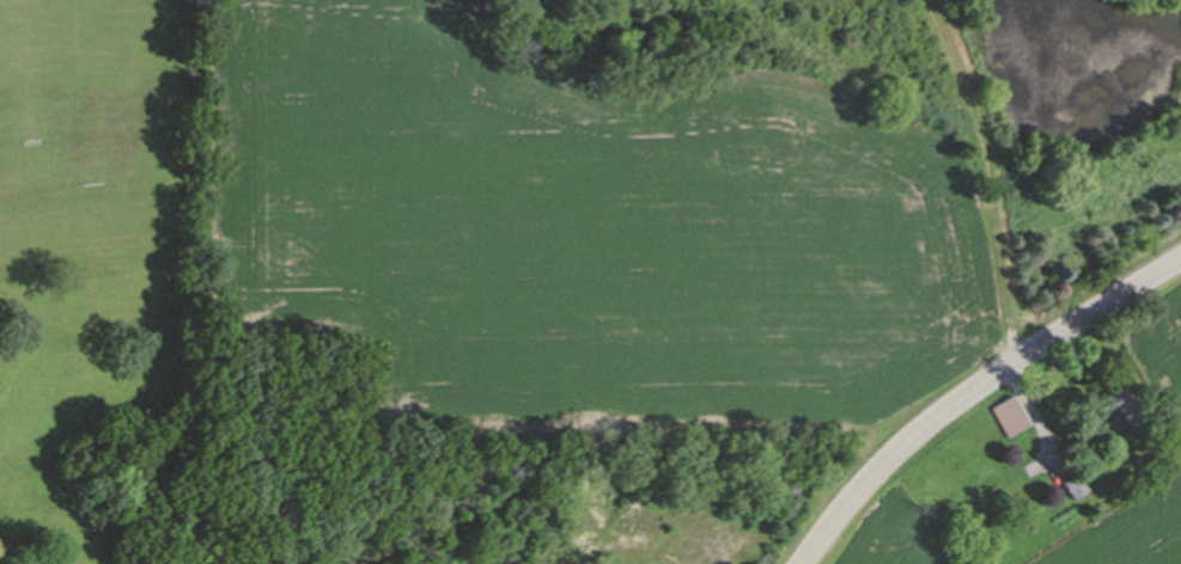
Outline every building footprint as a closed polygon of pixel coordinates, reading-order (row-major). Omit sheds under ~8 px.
[(1125,429),(1104,403),(1118,392),(1139,418),(1125,429)] [(1004,435),(988,406),(1007,396),(1023,423),(1004,435)] [(1070,498),(1053,478),(1066,467),(1082,489),(1070,498)]
